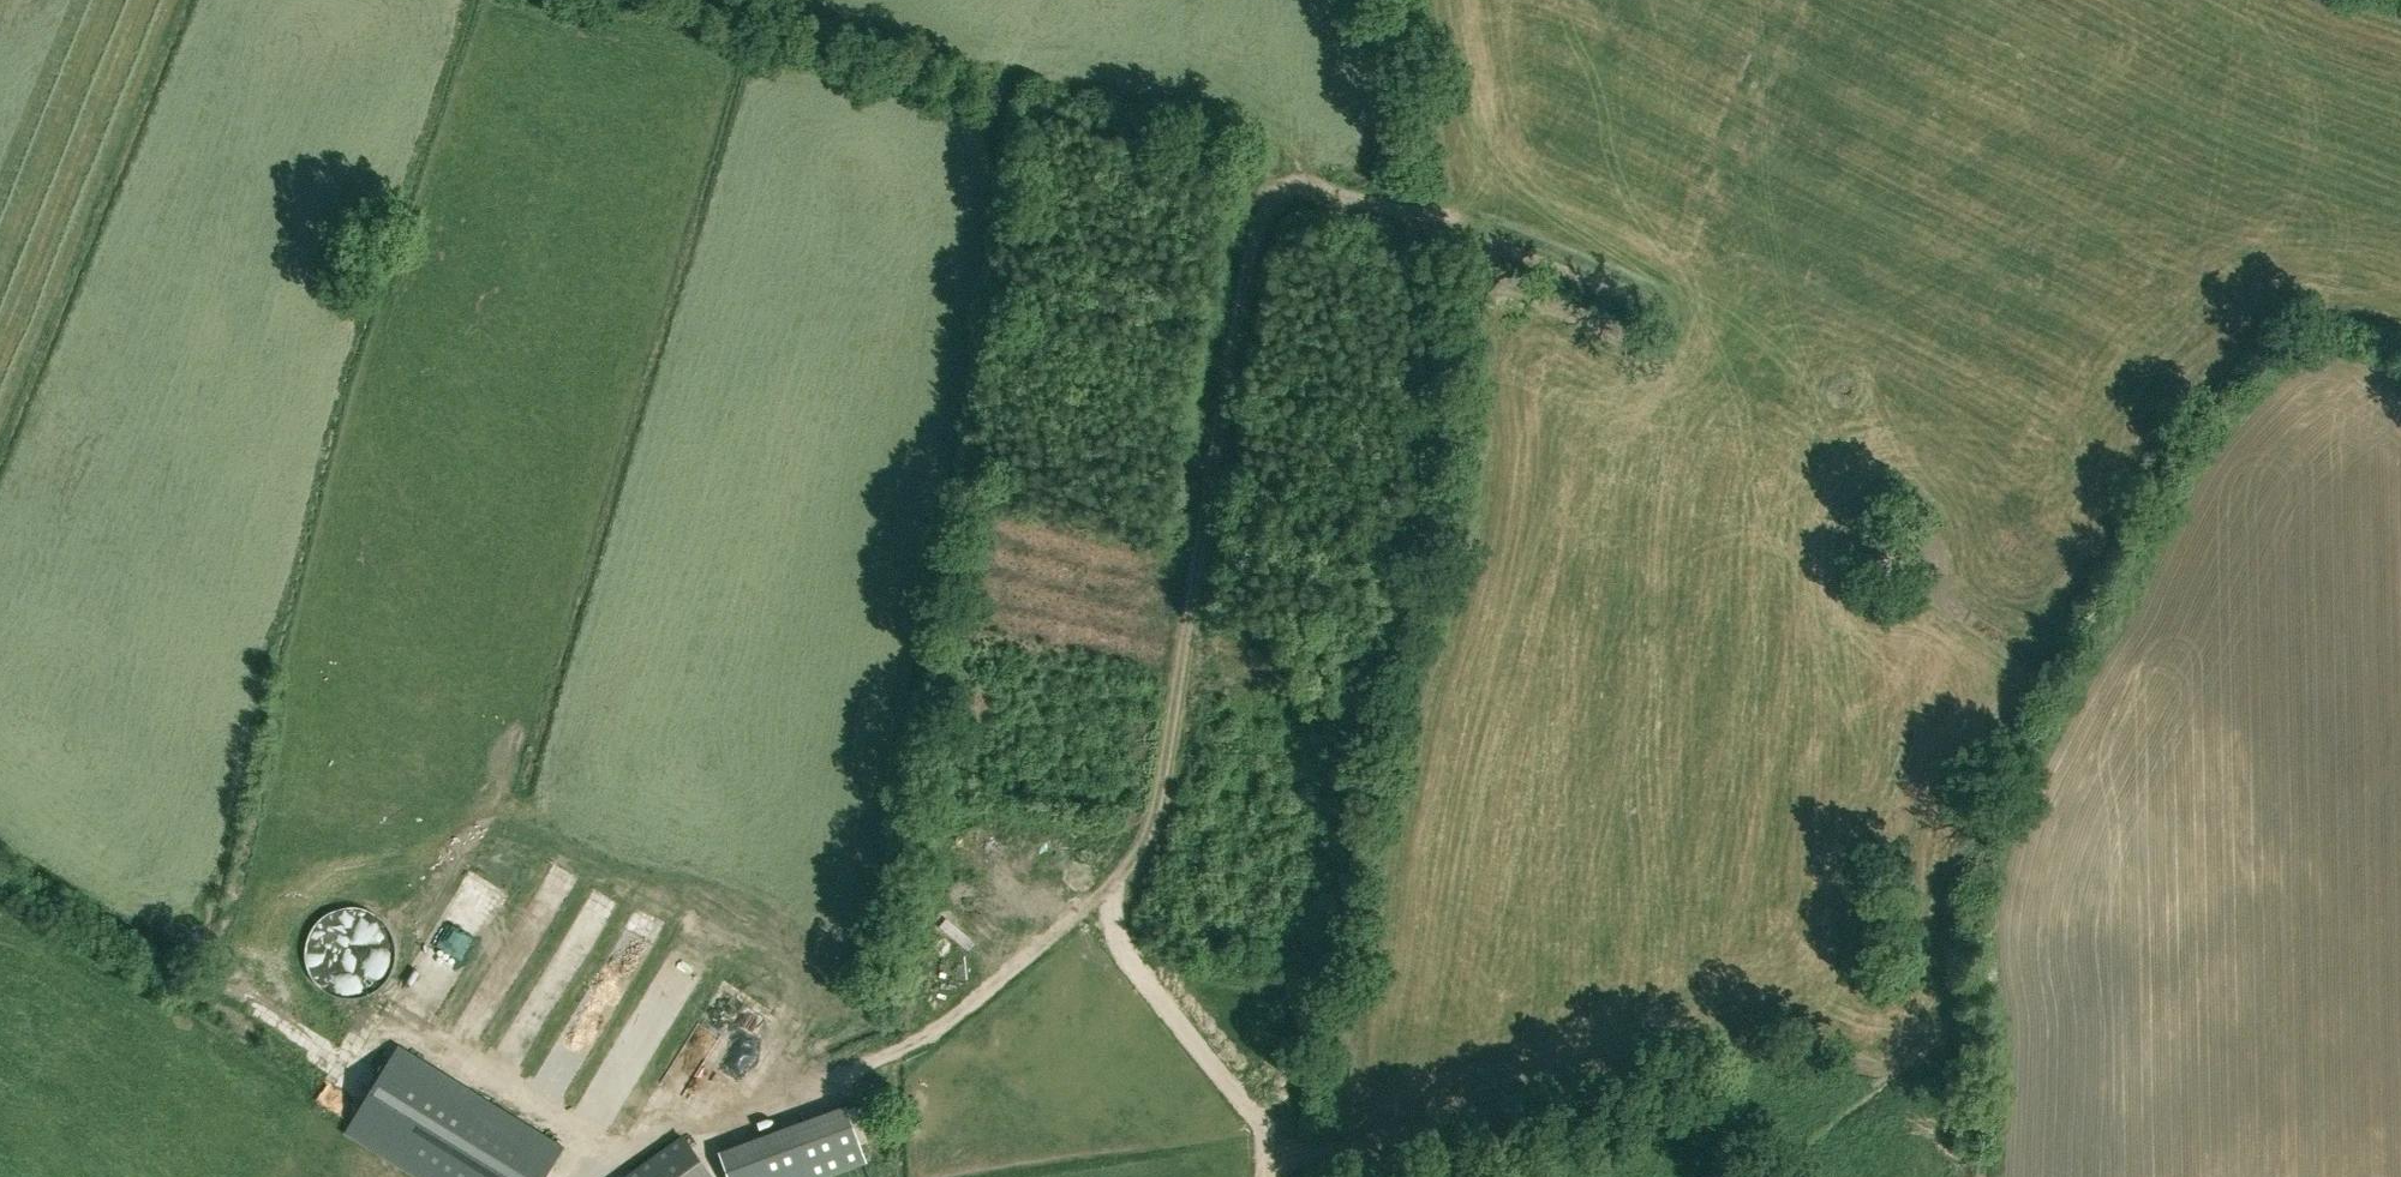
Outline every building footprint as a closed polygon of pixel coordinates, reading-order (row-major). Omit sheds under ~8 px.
[(291,1098),(420,1176),(544,1176),(563,1147),(343,1013),(291,1098)] [(728,1176),(823,1176),(866,1161),(846,1107),(720,1153),(728,1176)] [(683,1137),(626,1176),(713,1176),(683,1137)]
